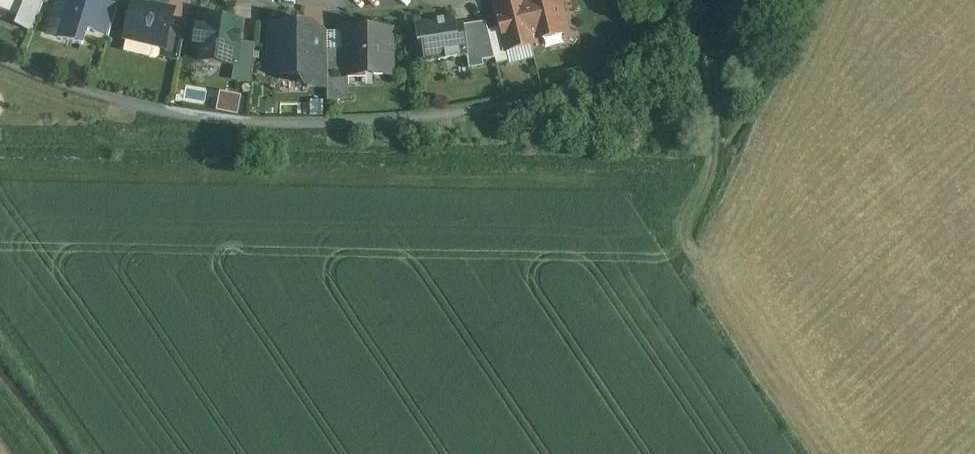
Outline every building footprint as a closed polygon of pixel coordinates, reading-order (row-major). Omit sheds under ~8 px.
[(22,19),(25,20),(33,0),(0,0),(0,10),(22,19)] [(25,20),(22,19),(19,26),(32,31),(44,3),(42,1),(41,3),(35,0),(33,0),(25,20)] [(60,4),(57,3),(51,20),(63,23),(58,39),(83,46),(96,3),(97,0),(61,0),(60,4)] [(495,6),(501,28),(507,53),(531,47),(531,43),(565,35),(562,21),(565,20),(562,5),(558,6),(557,1),(557,0),(521,0),(495,6)] [(118,10),(96,3),(88,31),(109,37),(118,10)] [(174,14),(151,8),(151,9),(134,6),(126,40),(164,49),(165,49),(171,25),(174,14)] [(242,24),(206,19),(204,30),(198,29),(196,46),(202,46),(199,62),(235,67),(239,43),(242,24)] [(455,20),(415,27),(418,47),(422,46),(425,64),(469,58),(468,52),(464,27),(456,29),(455,20)] [(186,29),(171,25),(165,49),(164,49),(162,57),(179,62),(186,29)] [(486,25),(464,29),(468,52),(479,51),(481,63),(495,61),(488,32),(486,25)] [(501,28),(488,32),(495,61),(497,66),(509,63),(507,53),(501,28)] [(310,29),(271,29),(271,77),(308,77),(310,77),(310,53),(310,29)] [(391,33),(346,33),(346,53),(347,72),(348,72),(367,72),(373,77),(392,77),(391,33)] [(256,46),(239,43),(235,67),(233,79),(252,82),(256,46)] [(328,89),(327,53),(310,53),(310,77),(308,77),(308,89),(328,89)] [(346,53),(327,53),(328,89),(343,88),(343,77),(348,72),(347,72),(346,53)] [(240,115),(244,95),(222,91),(218,110),(240,115)]
